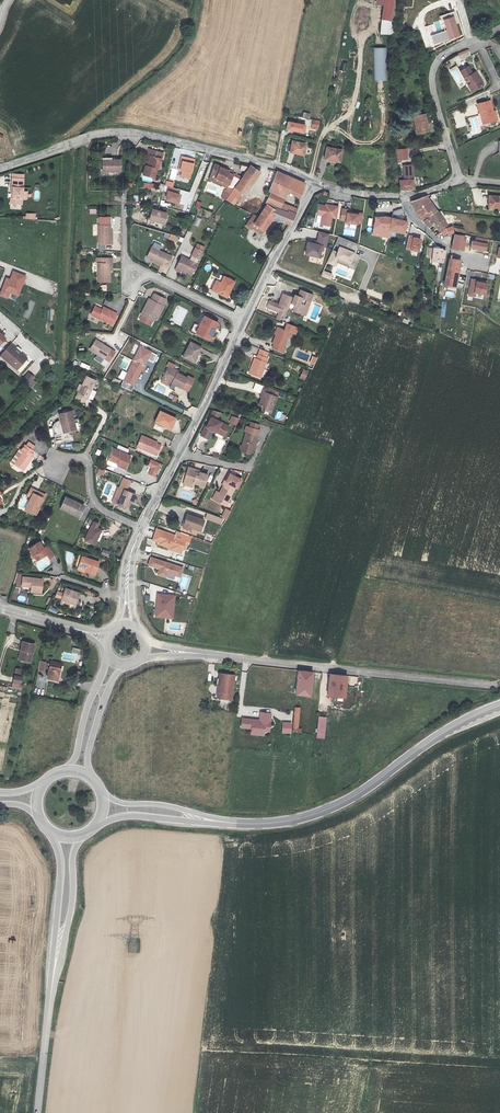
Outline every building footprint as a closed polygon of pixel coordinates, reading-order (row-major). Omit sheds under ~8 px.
[(375,4),(383,6),(381,20),(380,34),(397,35),(398,22),(401,0),(376,0),(375,4)] [(455,11),(441,16),(442,20),(444,20),(447,31),(431,36),(434,45),(450,39),(461,36),(457,23),(458,23),(456,18),(457,18),(455,11)] [(386,48),(373,48),(374,80),(386,80),(386,48)] [(476,71),(473,74),(468,67),(460,71),(466,81),(470,79),(473,83),(468,86),(472,92),(484,85),(476,71)] [(483,123),(499,120),(497,111),(494,112),(491,101),(478,104),(483,123)] [(425,113),(413,116),(417,134),(430,131),(425,113)] [(320,121),(313,120),(311,129),(318,130),(320,121)] [(306,124),(287,121),(286,130),(304,133),(306,124)] [(293,141),(290,152),(304,155),(307,144),(293,141)] [(343,151),(328,148),(326,160),(341,162),(343,151)] [(407,148),(397,149),(397,160),(408,159),(407,148)] [(144,167),(142,167),(140,176),(151,179),(153,170),(154,170),(157,160),(158,160),(160,155),(145,151),(143,156),(145,157),(146,157),(144,164),(145,164),(144,167)] [(191,161),(180,158),(176,172),(178,173),(176,179),(186,181),(191,161)] [(111,163),(102,163),(102,173),(120,173),(120,162),(111,161),(111,163)] [(405,163),(406,176),(415,175),(415,173),(414,162),(405,163)] [(209,180),(227,188),(223,199),(226,200),(234,205),(242,193),(244,195),(261,173),(250,165),(241,179),(233,176),(233,175),(228,173),(229,170),(219,167),(220,166),(215,164),(209,180)] [(289,211),(296,213),(298,209),(284,203),(288,192),(300,198),(305,184),(295,179),(277,171),(274,181),(270,191),(271,192),(267,203),(288,211),(289,211)] [(402,186),(416,185),(415,175),(406,176),(401,177),(402,186)] [(22,176),(11,176),(11,185),(12,185),(12,191),(12,196),(11,196),(11,202),(22,202),(22,176)] [(166,180),(165,185),(171,187),(170,190),(168,190),(165,200),(177,203),(180,193),(176,192),(177,189),(173,187),(174,182),(166,180)] [(418,210),(424,219),(439,210),(428,194),(413,200),(418,210)] [(490,196),(489,208),(499,209),(499,197),(490,196)] [(265,231),(274,219),(290,226),(296,213),(289,211),(288,211),(288,212),(266,204),(258,217),(254,214),(246,226),(252,230),(253,229),(261,235),(265,231)] [(325,204),(325,205),(319,204),(316,215),(321,216),(320,224),(330,226),(331,218),(336,219),(338,206),(325,204)] [(348,209),(342,208),(340,220),(345,221),(344,223),(357,225),(357,223),(361,224),(363,213),(348,211),(348,209)] [(448,222),(439,210),(424,219),(427,223),(428,224),(435,221),(439,227),(448,222)] [(165,215),(151,211),(148,222),(163,226),(165,215)] [(112,231),(110,231),(110,217),(99,217),(99,250),(105,250),(105,244),(113,244),(112,231)] [(376,217),(373,235),(389,238),(391,231),(405,235),(408,222),(392,218),(387,217),(376,217)] [(456,232),(453,225),(447,227),(450,236),(451,236),(455,235),(456,232)] [(319,232),(316,241),(313,240),(312,243),(308,241),(304,254),(319,258),(322,246),(325,248),(329,234),(319,232)] [(415,235),(410,234),(407,249),(420,252),(423,238),(415,236),(415,235)] [(452,249),(464,252),(467,238),(455,235),(452,249)] [(327,263),(336,266),(337,263),(354,269),(359,255),(355,253),(359,245),(339,237),(327,263)] [(477,237),(476,242),(473,241),(472,248),(487,251),(488,244),(487,244),(488,239),(477,237)] [(187,274),(187,272),(192,274),(204,248),(197,244),(190,260),(182,256),(176,269),(187,274)] [(433,257),(432,261),(444,262),(444,257),(446,257),(446,252),(443,251),(443,249),(429,247),(428,256),(433,257)] [(170,257),(151,249),(147,259),(161,265),(162,264),(165,266),(170,257)] [(110,282),(110,271),(112,271),(113,258),(96,258),(96,262),(98,262),(98,282),(110,282)] [(450,259),(445,285),(457,288),(462,261),(450,259)] [(441,263),(440,263),(440,269),(438,269),(437,278),(436,278),(436,282),(434,282),(434,287),(437,287),(437,292),(439,292),(443,264),(441,263)] [(6,277),(0,292),(0,296),(8,299),(10,293),(18,296),(26,276),(13,270),(9,278),(6,277)] [(330,279),(333,274),(324,270),(321,276),(330,279)] [(235,282),(225,277),(222,284),(217,281),(212,290),(228,298),(235,282)] [(475,293),(486,295),(488,284),(478,282),(478,280),(472,279),(468,296),(474,297),(475,293)] [(295,295),(294,298),(283,294),(279,305),(269,302),(267,308),(279,313),(277,320),(283,322),(290,303),(296,304),(294,310),(305,314),(313,294),(301,290),(299,296),(295,295)] [(165,299),(154,294),(151,300),(149,299),(139,319),(150,325),(152,320),(154,321),(156,317),(158,318),(165,305),(163,304),(165,299)] [(118,314),(104,307),(103,310),(95,306),(91,314),(112,324),(118,314)] [(218,323),(205,316),(197,333),(209,340),(218,323)] [(284,347),(290,332),(296,334),(298,328),(288,324),(286,330),(278,327),(275,334),(276,335),(273,343),(275,343),(273,348),(284,353),(286,348),(284,347)] [(91,350),(100,355),(99,356),(109,362),(116,351),(97,340),(91,350)] [(184,358),(193,362),(201,347),(191,343),(184,358)] [(12,344),(2,355),(17,369),(26,359),(14,350),(16,348),(12,344)] [(140,346),(133,361),(145,367),(148,360),(153,362),(157,354),(140,346)] [(268,352),(260,349),(256,359),(255,358),(249,373),(261,377),(268,358),(266,358),(268,352)] [(20,373),(31,361),(28,358),(17,371),(20,373)] [(145,367),(133,361),(124,381),(134,385),(141,370),(143,371),(145,367)] [(168,386),(170,382),(183,389),(183,388),(189,391),(195,380),(189,377),(188,379),(178,373),(179,372),(169,367),(161,382),(168,386)] [(304,370),(299,379),(304,381),(309,372),(304,370)] [(33,379),(35,377),(29,371),(22,380),(32,388),(37,382),(33,379)] [(86,397),(89,399),(94,390),(92,389),(96,382),(85,377),(75,398),(84,402),(86,397)] [(134,385),(124,381),(121,386),(131,390),(134,385)] [(272,413),(280,392),(264,386),(260,397),(262,397),(259,406),(265,408),(264,411),(272,413)] [(71,411),(59,414),(64,434),(76,431),(71,411)] [(229,427),(217,421),(221,413),(213,411),(209,419),(210,420),(207,428),(205,427),(202,434),(209,438),(213,431),(224,437),(229,427)] [(176,419),(160,412),(155,422),(171,429),(176,419)] [(232,417),(230,422),(237,426),(240,419),(232,417)] [(251,452),(253,452),(260,426),(251,423),(250,428),(247,427),(242,446),(240,446),(239,451),(250,454),(251,452)] [(142,436),(137,447),(157,456),(161,445),(157,444),(157,442),(142,436)] [(27,446),(25,444),(21,450),(20,449),(11,462),(23,470),(32,457),(31,456),(34,451),(33,450),(35,446),(29,442),(27,446)] [(81,450),(80,443),(72,443),(72,451),(81,450)] [(113,448),(108,459),(118,463),(117,465),(126,469),(132,456),(113,448)] [(148,474),(155,477),(161,464),(151,460),(149,466),(151,467),(148,474)] [(193,488),(194,484),(205,487),(209,474),(200,471),(200,472),(196,470),(196,468),(189,465),(183,485),(193,488)] [(95,472),(102,476),(105,471),(97,467),(95,472)] [(223,485),(220,493),(216,491),(212,499),(226,506),(235,487),(238,489),(243,480),(230,474),(226,482),(224,481),(222,485),(223,485)] [(127,509),(131,502),(133,503),(136,495),(127,491),(131,481),(123,478),(113,503),(127,509)] [(42,503),(46,496),(40,493),(39,495),(34,493),(35,490),(31,488),(27,495),(31,497),(24,510),(36,516),(39,509),(37,508),(40,502),(42,503)] [(61,509),(80,518),(85,506),(66,498),(61,509)] [(221,517),(227,520),(231,511),(226,508),(221,517)] [(205,521),(187,515),(183,528),(191,531),(192,528),(201,531),(205,521)] [(99,524),(93,521),(85,541),(95,545),(102,530),(97,528),(99,524)] [(181,553),(185,543),(189,544),(192,537),(177,532),(176,536),(157,529),(153,540),(160,543),(159,544),(171,548),(170,549),(181,553)] [(40,542),(30,548),(32,552),(30,553),(33,559),(36,558),(37,561),(47,555),(49,559),(54,556),(48,546),(44,549),(40,542)] [(99,563),(82,557),(79,566),(88,569),(87,572),(95,575),(99,563)] [(183,567),(151,558),(148,565),(160,569),(158,574),(166,577),(167,572),(180,576),(183,567)] [(43,579),(23,577),(22,587),(32,588),(31,592),(42,594),(43,579)] [(66,589),(64,593),(58,591),(55,596),(63,599),(62,601),(77,605),(80,593),(66,589)] [(173,618),(175,596),(158,594),(155,616),(173,618)] [(51,606),(49,610),(56,614),(58,610),(51,606)] [(34,645),(23,642),(18,660),(31,663),(34,645)] [(46,672),(48,662),(40,661),(38,670),(46,672)] [(61,664),(51,662),(48,679),(58,681),(61,664)] [(311,697),(313,672),(299,671),(296,695),(311,697)] [(220,674),(217,698),(232,700),(234,676),(220,674)] [(345,698),(347,676),(330,674),(328,696),(345,698)] [(301,732),(301,729),(299,728),(300,708),(295,708),(293,731),(301,732)] [(260,720),(242,718),(241,728),(252,729),(251,735),(264,736),(265,732),(269,732),(271,713),(261,712),(260,720)] [(319,717),(317,738),(325,739),(326,718),(319,717)] [(283,734),(291,734),(291,723),(283,723),(283,734)]
